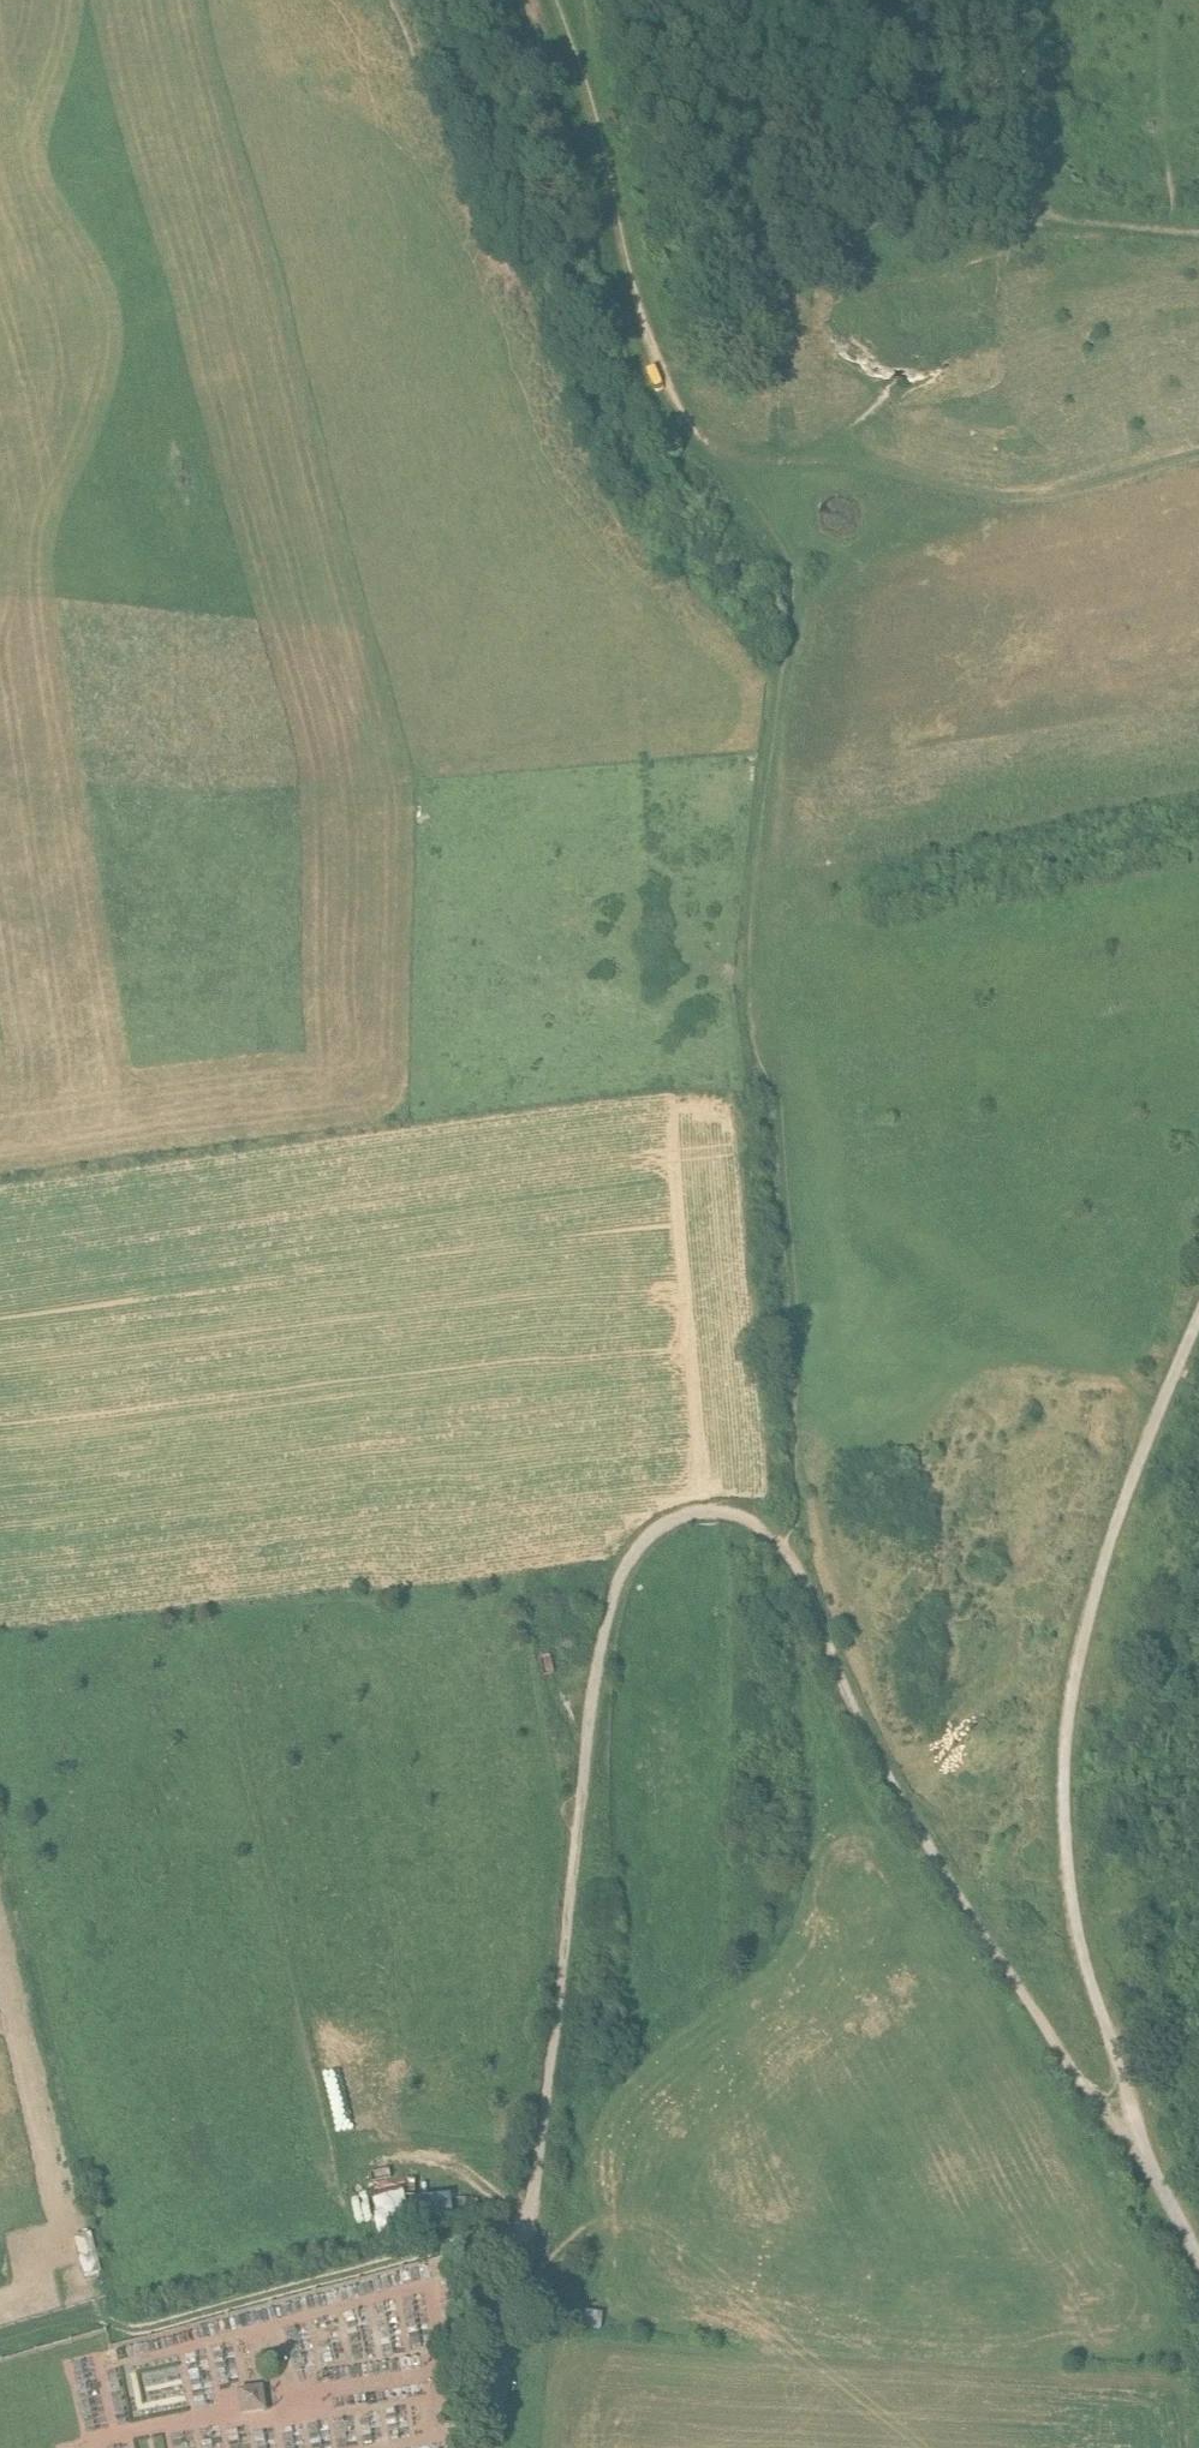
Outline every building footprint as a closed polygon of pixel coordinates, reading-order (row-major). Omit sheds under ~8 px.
[(266,2393),(263,2368),(236,2371),(239,2397),(266,2393)]
